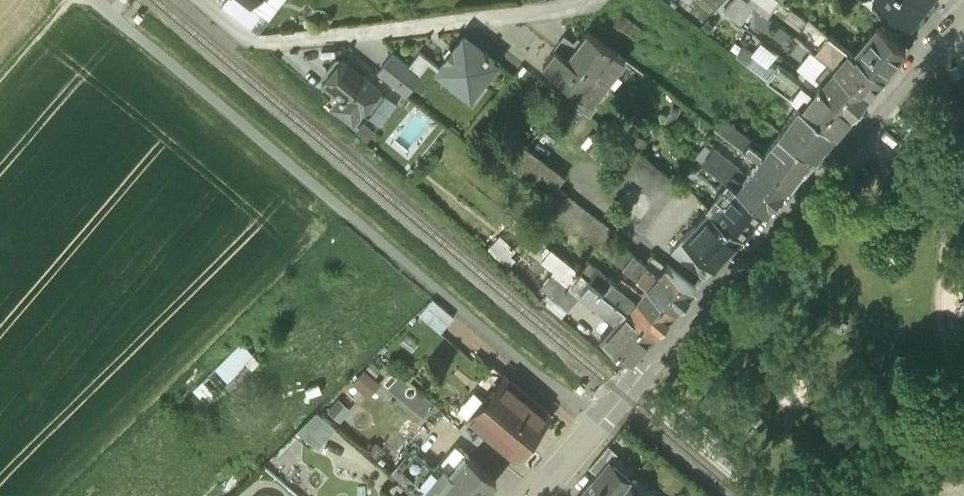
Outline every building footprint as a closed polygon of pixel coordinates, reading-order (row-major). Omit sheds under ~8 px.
[(239,0),(226,0),(222,6),(250,27),(260,14),(249,5),(248,7),(239,0)] [(746,0),(733,0),(724,11),(740,23),(753,6),(746,0)] [(910,21),(928,0),(884,0),(910,21)] [(905,49),(879,25),(856,52),(882,75),(905,49)] [(817,26),(802,43),(815,53),(821,46),(828,51),(836,41),(817,26)] [(617,54),(588,32),(575,48),(574,49),(581,55),(575,62),(600,81),(612,66),(616,70),(625,58),(618,53),(617,54)] [(463,35),(439,67),(470,91),(495,60),(487,54),(488,52),(485,50),(484,51),(463,35)] [(575,48),(563,40),(557,48),(575,62),(581,55),(574,49),(575,48)] [(856,52),(854,54),(836,41),(828,51),(835,56),(846,56),(835,69),(866,93),(882,75),(856,52)] [(774,69),(742,45),(735,54),(767,77),(774,69)] [(575,62),(557,48),(544,65),(576,89),(588,98),(600,81),(575,62)] [(408,64),(392,51),(377,70),(405,92),(421,73),(419,72),(408,64)] [(429,60),(418,51),(408,64),(419,72),(429,60)] [(835,69),(815,53),(803,66),(824,80),(820,85),(850,111),(866,93),(835,69)] [(378,88),(341,59),(337,63),(332,64),(327,70),(328,75),(323,81),(341,95),(360,110),(363,106),(366,108),(377,93),(375,91),(378,88)] [(814,92),(779,64),(774,69),(767,77),(800,102),(800,103),(835,129),(850,111),(820,85),(814,92)] [(749,87),(743,95),(749,99),(755,91),(749,87)] [(588,98),(576,89),(569,98),(590,114),(597,105),(588,98)] [(360,110),(341,95),(334,104),(353,119),(360,110)] [(835,129),(800,103),(781,130),(813,154),(826,137),(827,138),(835,129)] [(722,115),(715,125),(731,137),(738,127),(722,115)] [(813,154),(781,130),(766,148),(738,127),(731,137),(760,159),(788,180),(790,181),(803,164),(804,165),(813,154)] [(518,143),(508,160),(554,186),(564,169),(518,143)] [(629,145),(613,164),(625,174),(611,193),(631,208),(661,170),(629,145)] [(725,159),(708,146),(699,156),(717,170),(725,159)] [(760,159),(747,175),(725,159),(717,170),(728,179),(763,206),(764,205),(766,207),(788,180),(760,159)] [(661,170),(631,208),(624,217),(643,232),(680,184),(661,170)] [(763,206),(728,179),(708,206),(742,231),(755,216),(763,206)] [(613,233),(557,188),(545,203),(602,247),(611,235),(611,236),(613,233)] [(742,231),(708,206),(705,209),(706,209),(695,222),(671,249),(702,276),(742,231)] [(611,236),(611,235),(602,247),(635,274),(645,263),(611,236)] [(666,264),(657,274),(645,263),(635,274),(648,285),(676,306),(695,285),(666,264)] [(622,304),(631,295),(603,274),(597,282),(601,284),(600,286),(622,304)] [(963,304),(963,284),(943,283),(942,303),(963,304)] [(676,306),(648,285),(628,308),(655,330),(676,306)] [(622,304),(600,286),(591,298),(610,313),(615,312),(616,318),(601,335),(630,359),(655,330),(628,308),(622,304)] [(417,309),(439,329),(453,313),(430,294),(417,309)] [(348,402),(354,406),(376,376),(359,364),(328,408),(339,415),(348,402)] [(545,413),(506,379),(487,401),(482,397),(465,417),(513,458),(525,445),(521,441),(545,413)] [(292,425),(311,442),(330,421),(311,404),(292,425)] [(450,434),(462,418),(458,415),(455,421),(441,411),(434,422),(450,434)] [(608,443),(590,464),(598,470),(598,471),(606,461),(608,462),(618,451),(608,443)] [(410,449),(389,474),(415,495),(418,495),(424,488),(438,472),(410,449)] [(424,488),(434,495),(480,495),(494,480),(458,449),(438,472),(424,488)] [(598,471),(598,470),(577,494),(579,495),(614,495),(624,484),(628,480),(608,462),(606,461),(598,471)] [(614,495),(640,495),(636,493),(636,494),(624,484),(614,495)] [(247,495),(274,495),(275,494),(249,487),(247,495)]
